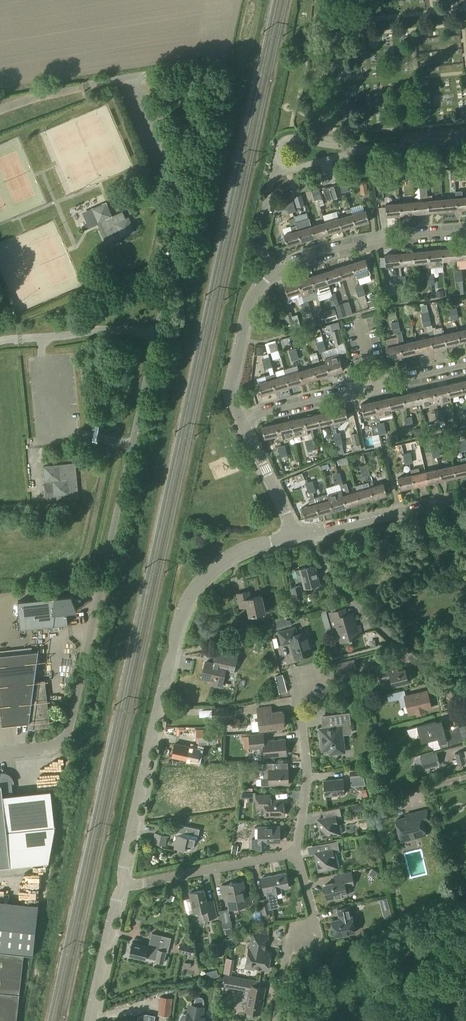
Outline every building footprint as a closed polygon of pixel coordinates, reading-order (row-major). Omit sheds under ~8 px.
[(432,170),(433,181),(440,181),(440,175),(440,170),(432,170)] [(359,180),(362,195),(368,194),(366,179),(359,180)] [(341,197),(338,186),(331,188),(334,199),(341,197)] [(332,199),(329,188),(323,189),(326,201),(332,199)] [(456,198),(457,209),(465,208),(465,197),(462,197),(462,191),(456,192),(456,198)] [(303,202),(301,195),(294,198),(296,204),(303,202)] [(428,200),(429,212),(443,211),(442,199),(432,200),(432,196),(427,196),(428,200)] [(442,199),(443,211),(457,209),(456,198),(442,199)] [(414,202),(415,213),(429,212),(428,200),(416,202),(414,202)] [(401,215),(415,213),(414,202),(400,203),(401,215)] [(82,213),(89,229),(99,225),(107,244),(135,232),(129,217),(125,219),(122,212),(112,216),(106,203),(82,213)] [(401,215),(400,203),(386,205),(387,216),(401,215)] [(339,218),(342,229),(356,225),(352,214),(351,209),(347,210),(348,215),(339,218)] [(352,214),(356,225),(369,221),(366,210),(364,211),(352,214)] [(325,222),(328,233),(342,229),(339,218),(325,222)] [(296,223),(296,226),(301,241),(315,237),(312,226),(309,219),(296,223)] [(325,222),(312,226),(315,237),(328,233),(325,222)] [(284,234),(287,245),(301,241),(296,226),(291,227),(292,232),(284,234)] [(456,259),(465,258),(465,247),(455,248),(456,259)] [(442,249),(443,261),(456,259),(455,248),(442,249)] [(428,251),(429,267),(444,266),(443,261),(442,249),(428,251)] [(428,251),(413,252),(415,263),(423,263),(424,268),(429,267),(428,251)] [(415,263),(413,252),(399,253),(400,265),(415,263)] [(400,265),(399,253),(385,255),(386,266),(400,265)] [(355,274),(356,278),(370,273),(365,259),(352,263),(355,274)] [(352,263),(338,268),(342,279),(355,274),(352,263)] [(325,272),(328,283),(342,279),(338,268),(325,272)] [(315,287),(328,283),(325,272),(311,276),(315,287)] [(298,281),(305,302),(309,301),(307,295),(316,292),(315,287),(311,276),(298,281)] [(299,304),(305,302),(298,281),(284,285),(287,295),(297,292),(299,298),(297,299),(299,304)] [(339,318),(346,316),(342,304),(336,306),(339,318)] [(428,315),(426,304),(421,305),(422,311),(420,311),(421,314),(422,317),(428,315)] [(284,314),(288,326),(288,325),(290,330),(295,329),(294,324),(291,312),(284,314)] [(338,329),(340,329),(337,322),(330,324),(331,331),(338,329)] [(331,331),(335,345),(342,343),(338,329),(331,331)] [(429,332),(430,337),(432,349),(446,346),(443,334),(435,336),(433,331),(429,332)] [(458,331),(443,334),(446,346),(461,342),(458,331)] [(402,356),(417,352),(414,341),(404,343),(401,332),(400,332),(397,332),(400,344),(402,356)] [(414,341),(417,352),(432,349),(430,337),(414,341)] [(277,348),(275,340),(267,343),(270,350),(277,348)] [(402,356),(400,344),(385,348),(388,359),(402,356)] [(325,358),(326,363),(330,374),(343,370),(339,354),(325,358)] [(313,367),(316,378),(330,374),(326,363),(313,367)] [(299,371),(303,382),(316,378),(313,367),(299,371)] [(303,382),(299,371),(285,375),(289,386),(303,382)] [(275,373),(270,374),(275,390),(289,386),(285,375),(277,378),(275,373)] [(275,390),(270,374),(265,376),(267,381),(258,384),(261,395),(275,390)] [(447,385),(450,396),(463,393),(461,382),(447,385)] [(451,401),(450,396),(447,385),(433,388),(437,404),(451,401)] [(419,391),(422,402),(423,407),(437,404),(433,388),(419,391)] [(403,395),(405,406),(422,402),(419,391),(403,395)] [(389,398),(391,409),(405,406),(403,395),(389,398)] [(375,401),(378,412),(379,418),(392,415),(391,409),(389,398),(375,401)] [(378,412),(375,401),(361,404),(364,416),(378,412)] [(332,411),(335,427),(339,426),(338,421),(348,419),(345,408),(332,411)] [(331,428),(335,427),(332,411),(318,414),(320,425),(330,423),(331,428)] [(318,414),(304,417),(308,433),(312,432),(311,427),(320,425),(318,414)] [(308,433),(304,417),(290,421),(294,436),(302,434),(307,433),(308,433)] [(290,421),(276,424),(279,435),(280,439),(294,436),(290,421)] [(279,435),(276,424),(262,427),(265,438),(279,435)] [(353,446),(359,445),(360,445),(357,433),(351,434),(353,446)] [(373,456),(377,467),(383,466),(380,454),(373,456)] [(456,476),(465,474),(465,458),(465,457),(460,459),(461,464),(454,465),(456,476)] [(46,466),(43,467),(45,489),(48,488),(48,491),(46,491),(46,492),(51,491),(52,497),(57,496),(57,500),(62,500),(70,499),(78,498),(77,481),(75,468),(75,464),(59,465),(46,466)] [(440,469),(442,480),(456,476),(454,465),(440,469)] [(414,486),(428,483),(426,472),(419,473),(418,468),(411,470),(412,475),(414,486)] [(426,472),(428,483),(442,480),(440,469),(426,472)] [(294,475),(296,481),(304,478),(302,472),(294,475)] [(414,486),(412,475),(398,478),(400,489),(414,486)] [(369,483),(373,498),(387,494),(384,483),(374,486),(372,482),(369,483)] [(373,498),(369,483),(363,485),(364,489),(356,492),(360,503),(373,498)] [(346,507),(343,496),(341,490),(328,495),(329,500),(333,511),(346,507)] [(343,496),(346,507),(360,503),(356,492),(343,496)] [(319,515),(316,504),(314,499),(310,500),(309,501),(311,505),(302,508),(305,519),(319,515)] [(333,511),(329,500),(316,504),(319,515),(333,511)] [(319,584),(315,566),(300,569),(300,570),(295,571),(298,582),(303,581),(305,588),(319,584)] [(290,588),(293,600),(304,598),(301,585),(290,588)] [(237,593),(241,607),(247,606),(250,615),(265,612),(261,596),(247,599),(246,591),(237,593)] [(17,601),(20,629),(68,625),(67,612),(77,611),(72,596),(17,601)] [(329,613),(333,628),(338,626),(342,641),(362,636),(359,626),(355,627),(351,614),(347,615),(345,608),(329,613)] [(272,623),(274,630),(292,625),(290,620),(280,623),(279,621),(272,623)] [(278,632),(282,645),(291,642),(296,658),(311,653),(305,632),(297,634),(295,627),(278,632)] [(202,677),(211,678),(210,684),(221,686),(225,672),(233,674),(238,654),(217,649),(214,664),(206,662),(202,677)] [(2,726),(29,724),(28,730),(50,728),(45,681),(35,682),(39,651),(0,655),(0,705),(2,726)] [(335,664),(338,674),(357,669),(354,659),(335,664)] [(379,669),(382,682),(391,680),(393,686),(408,682),(405,669),(392,672),(391,666),(379,669)] [(387,694),(388,701),(401,698),(403,705),(407,704),(410,713),(416,711),(417,715),(425,713),(424,709),(430,708),(426,691),(406,696),(404,690),(387,694)] [(379,696),(381,704),(388,702),(386,695),(379,696)] [(212,708),(213,717),(229,716),(229,708),(212,708)] [(361,708),(358,716),(364,719),(367,711),(361,708)] [(258,714),(260,730),(284,727),(282,711),(258,714)] [(320,736),(322,750),(329,749),(330,754),(339,753),(338,745),(343,744),(342,735),(343,733),(351,733),(348,714),(322,717),(324,735),(320,736)] [(412,736),(414,738),(418,737),(420,737),(421,742),(437,738),(440,747),(463,741),(459,727),(444,731),(441,720),(408,729),(408,732),(410,735),(412,736)] [(196,729),(196,742),(204,742),(204,744),(208,744),(208,742),(219,742),(219,729),(196,729)] [(249,735),(251,748),(260,747),(261,757),(287,754),(285,739),(264,741),(263,734),(249,735)] [(381,744),(385,761),(394,759),(390,741),(381,744)] [(187,758),(195,760),(198,749),(175,744),(172,756),(187,759),(187,758)] [(458,765),(465,763),(463,751),(454,753),(458,765)] [(420,757),(424,769),(439,765),(436,752),(420,757)] [(263,778),(261,778),(261,786),(270,786),(270,784),(288,784),(288,768),(274,769),(274,763),(263,763),(263,778)] [(350,771),(350,778),(364,777),(362,770),(350,771)] [(11,865),(3,795),(13,794),(12,782),(11,780),(10,778),(7,775),(4,774),(2,774),(0,774),(0,866),(11,865)] [(324,780),(325,796),(344,794),(343,779),(324,780)] [(256,795),(257,808),(265,808),(265,816),(284,815),(283,800),(271,801),(270,794),(256,795)] [(364,810),(362,804),(355,806),(357,812),(364,810)] [(318,819),(322,837),(343,833),(341,824),(338,825),(336,816),(341,815),(339,807),(322,811),(324,818),(318,819)] [(396,819),(401,840),(425,835),(422,822),(429,821),(426,810),(409,814),(410,816),(396,819)] [(175,847),(185,849),(185,847),(188,848),(194,845),(196,835),(198,836),(200,829),(180,824),(175,847)] [(252,840),(252,848),(266,847),(266,842),(280,841),(279,826),(258,827),(259,839),(252,840)] [(153,843),(165,845),(167,835),(155,832),(153,843)] [(315,852),(319,871),(340,866),(338,858),(335,859),(333,852),(339,851),(337,841),(320,844),(321,851),(315,852)] [(370,874),(375,877),(379,871),(374,868),(370,874)] [(262,877),(265,892),(266,892),(267,898),(269,907),(275,906),(274,901),(275,901),(274,892),(281,891),(281,889),(289,887),(286,872),(262,877)] [(324,885),(327,899),(347,895),(345,886),(354,884),(351,872),(336,875),(337,882),(324,885)] [(221,886),(223,896),(228,895),(230,908),(251,904),(250,896),(245,897),(241,881),(221,886)] [(190,892),(194,912),(203,910),(205,919),(217,916),(213,901),(207,903),(204,889),(190,892)] [(386,897),(379,899),(382,908),(389,906),(386,897)] [(260,900),(263,914),(264,914),(265,919),(270,917),(269,912),(270,912),(269,907),(267,898),(260,900)] [(24,954),(33,955),(38,905),(0,901),(0,951),(24,954)] [(331,920),(335,936),(355,931),(352,916),(351,916),(349,906),(337,908),(339,918),(331,920)] [(219,910),(223,928),(232,926),(228,908),(219,910)] [(396,917),(398,924),(407,922),(405,915),(396,917)] [(256,929),(266,930),(267,919),(257,918),(256,929)] [(129,955),(145,959),(146,956),(156,959),(155,960),(163,962),(166,951),(168,951),(171,937),(151,932),(148,946),(132,942),(129,955)] [(245,967),(254,969),(254,967),(268,969),(271,952),(265,950),(268,935),(253,932),(250,948),(249,948),(245,967)] [(226,940),(227,947),(234,946),(233,939),(226,940)] [(213,946),(215,957),(223,956),(220,944),(213,946)] [(178,952),(191,954),(192,948),(180,945),(178,952)] [(24,954),(0,951),(0,1020),(17,1020),(24,954)] [(206,973),(208,979),(218,977),(216,970),(206,973)] [(222,986),(249,991),(245,1011),(247,1011),(246,1016),(249,1019),(255,1020),(258,1018),(259,1013),(260,1013),(265,987),(253,985),(254,981),(224,975),(222,986)] [(159,1015),(169,1016),(171,999),(160,998),(159,1015)] [(188,1010),(187,1015),(183,1014),(180,1017),(180,1020),(204,1020),(204,1018),(201,1018),(203,1008),(202,1008),(203,1003),(203,1000),(202,998),(198,998),(197,999),(195,1001),(194,1006),(192,1006),(191,1010),(188,1010)]
